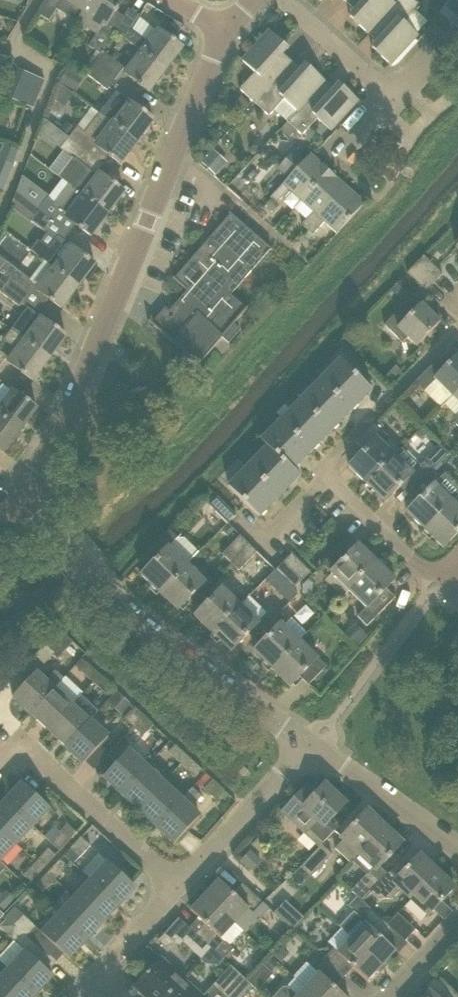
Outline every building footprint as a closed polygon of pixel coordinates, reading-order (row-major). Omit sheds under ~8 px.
[(38,13),(50,20),(62,0),(46,0),(38,13)] [(73,5),(66,15),(77,22),(90,0),(65,0),(73,5)] [(97,50),(101,53),(102,51),(115,30),(122,20),(113,14),(115,11),(117,12),(119,8),(118,7),(122,0),(90,0),(77,22),(96,34),(90,46),(97,50)] [(369,33),(396,3),(392,0),(348,0),(346,2),(360,14),(354,20),(369,33)] [(369,33),(382,45),(376,52),(391,65),(419,35),(405,23),(421,5),(415,0),(399,0),(396,3),(369,33)] [(440,12),(457,28),(457,0),(451,0),(440,12)] [(115,30),(142,52),(166,69),(183,47),(174,41),(175,39),(172,37),(171,38),(158,29),(148,42),(132,30),(140,18),(141,16),(129,8),(122,20),(115,30)] [(269,30),(242,60),(256,72),(241,88),(256,102),(292,62),(279,49),(284,43),(269,30)] [(102,51),(101,53),(96,63),(116,78),(125,68),(102,51)] [(149,91),(166,69),(142,52),(125,73),(139,83),(138,84),(141,87),(142,86),(149,91)] [(286,97),(299,109),(325,81),(311,68),(305,74),(292,62),(256,102),(269,114),(286,97)] [(88,74),(108,89),(116,78),(96,63),(88,74)] [(290,138),(297,129),(302,135),(318,118),(332,131),(358,99),(344,87),(339,93),(325,81),(299,109),(288,122),(281,130),(290,138)] [(107,104),(100,114),(136,142),(153,120),(146,114),(147,113),(144,110),(143,111),(120,94),(110,106),(107,104)] [(252,105),(242,95),(231,107),(241,117),(252,105)] [(120,163),(136,142),(100,114),(86,132),(78,126),(69,137),(100,161),(106,153),(109,155),(108,157),(112,159),(113,158),(120,163)] [(45,119),(40,133),(52,142),(60,130),(45,119)] [(113,183),(100,173),(97,171),(103,164),(100,161),(69,137),(61,148),(73,158),(59,176),(69,184),(108,214),(124,192),(117,186),(118,185),(114,182),(113,183)] [(20,148),(4,141),(0,150),(0,154),(15,161),(20,150),(20,148)] [(228,162),(214,149),(202,163),(216,175),(228,162)] [(278,169),(288,178),(305,160),(295,150),(278,169)] [(302,200),(329,170),(311,154),(305,160),(288,178),(271,196),(278,202),(290,189),(302,200)] [(237,182),(252,195),(265,181),(250,168),(237,182)] [(347,187),(329,170),(302,200),(313,211),(302,224),(308,229),(347,187)] [(91,236),(108,214),(69,184),(63,192),(77,203),(67,217),(80,227),(79,229),(83,231),(84,230),(91,236)] [(365,203),(347,187),(308,229),(313,234),(325,221),(338,232),(365,203)] [(40,209),(57,223),(66,212),(49,198),(40,209)] [(57,223),(40,209),(31,221),(49,234),(57,223)] [(154,326),(198,365),(223,337),(229,342),(240,330),(234,324),(248,308),(247,307),(246,308),(231,295),(270,249),(271,250),(272,249),(230,212),(229,213),(230,214),(175,278),(174,277),(173,278),(187,290),(156,326),(155,325),(154,326)] [(71,246),(54,267),(78,286),(95,264),(88,258),(89,257),(85,254),(84,256),(71,246)] [(416,264),(435,282),(443,274),(424,255),(416,264)] [(6,260),(0,269),(0,273),(11,282),(28,295),(37,284),(6,260)] [(408,272),(412,277),(426,291),(435,282),(416,264),(408,272)] [(54,267),(54,268),(38,289),(51,300),(50,301),(53,303),(54,302),(62,308),(78,286),(54,267)] [(413,288),(403,278),(391,290),(402,300),(413,288)] [(28,295),(11,282),(3,293),(20,306),(28,295)] [(425,299),(422,303),(418,306),(398,327),(417,346),(441,322),(439,320),(443,316),(425,299)] [(28,308),(12,330),(49,358),(66,336),(59,330),(60,329),(56,326),(55,328),(28,308)] [(5,339),(18,350),(9,362),(22,372),(21,373),(25,376),(26,374),(33,380),(49,358),(12,330),(5,339)] [(8,356),(0,350),(0,367),(8,356)] [(445,404),(457,392),(457,355),(456,357),(448,365),(440,357),(436,361),(415,382),(424,391),(436,379),(441,384),(430,396),(442,408),(446,405),(445,404)] [(352,411),(372,390),(340,359),(329,371),(332,374),(324,383),(323,383),(352,411)] [(332,431),(352,411),(323,383),(324,383),(320,379),(309,391),(313,394),(304,403),(332,431)] [(0,407),(0,415),(20,431),(37,408),(30,403),(31,401),(27,399),(26,400),(13,390),(0,407)] [(445,404),(446,405),(457,415),(457,424),(457,425),(457,392),(445,404)] [(301,399),(290,411),(293,414),(285,423),(284,423),(313,451),(332,431),(304,403),(301,399)] [(4,452),(20,431),(0,415),(0,449),(4,452)] [(293,471),(293,470),(313,451),(284,423),(285,423),(281,419),(270,431),(273,434),(264,443),(267,446),(293,471)] [(349,466),(367,484),(395,455),(385,445),(391,440),(383,432),(375,423),(356,442),(365,450),(349,466)] [(280,496),(300,476),(293,470),(293,471),(267,446),(256,457),(260,460),(252,469),(251,469),(280,496)] [(409,494),(433,470),(425,462),(420,467),(402,449),(395,455),(367,484),(385,502),(401,486),(409,494)] [(231,490),(260,517),(280,496),(251,469),(252,469),(248,466),(236,478),(240,481),(231,490)] [(453,501),(457,496),(457,484),(446,472),(441,477),(433,470),(409,494),(417,503),(407,512),(425,530),(453,501)] [(237,515),(218,497),(210,505),(229,523),(237,515)] [(453,501),(425,530),(443,548),(457,533),(457,506),(453,501)] [(228,536),(233,531),(228,525),(222,531),(228,536)] [(141,575),(160,593),(188,565),(199,552),(185,538),(179,538),(171,531),(159,544),(158,543),(144,557),(151,564),(141,575)] [(249,543),(240,535),(226,549),(222,554),(230,562),(249,543)] [(239,571),(257,552),(249,543),(230,562),(239,571)] [(349,590),(378,561),(359,544),(350,554),(341,546),(323,565),(349,590)] [(284,561),(302,580),(310,571),(292,553),(284,561)] [(302,580),(284,561),(276,570),(294,588),(302,580)] [(378,561),(349,590),(367,608),(359,616),(367,625),(394,598),(386,589),(396,579),(378,561)] [(188,565),(160,593),(178,610),(205,581),(188,565)] [(309,579),(303,585),(303,592),(309,598),(313,594),(313,583),(309,579)] [(222,587),(195,616),(213,634),(241,605),(222,587)] [(259,623),(241,606),(241,605),(213,634),(231,651),(259,623)] [(254,651),(272,669),(300,640),(307,632),(292,618),(285,626),(282,622),(254,651)] [(73,642),(69,638),(59,629),(34,657),(44,665),(53,655),(58,659),(73,642)] [(328,665),(300,640),(272,669),(290,686),(300,676),(309,685),(328,665)] [(87,662),(86,663),(80,669),(93,682),(100,674),(87,662)] [(31,714),(55,687),(37,671),(13,697),(31,714)] [(100,674),(93,682),(106,694),(114,687),(100,674)] [(31,714),(48,730),(73,704),(55,687),(31,714)] [(73,704),(48,730),(66,747),(91,720),(73,704)] [(125,718),(134,727),(145,716),(135,707),(125,718)] [(144,736),(154,725),(154,724),(145,716),(134,727),(144,736)] [(91,720),(66,747),(84,763),(108,736),(91,720)] [(176,745),(175,745),(169,752),(182,764),(189,757),(176,745)] [(122,793),(146,767),(128,750),(104,776),(122,793)] [(189,757),(182,764),(195,777),(202,769),(189,757)] [(122,793),(140,810),(164,783),(146,767),(122,793)] [(213,779),(204,789),(216,799),(224,790),(213,779)] [(23,783),(7,801),(33,825),(50,807),(23,783)] [(158,826),(182,800),(164,783),(140,810),(158,826)] [(284,811),(306,832),(320,846),(322,844),(337,829),(329,821),(346,804),(325,784),(309,801),(301,793),(284,811)] [(193,788),(182,800),(158,826),(176,843),(200,816),(191,808),(202,796),(193,788)] [(7,801),(0,808),(0,828),(16,843),(33,825),(7,801)] [(359,856),(386,826),(368,810),(342,838),(343,840),(335,849),(351,863),(358,855),(359,856)] [(50,842),(60,851),(77,833),(68,824),(50,842)] [(403,843),(386,826),(359,856),(353,862),(367,874),(352,891),(363,901),(371,892),(381,881),(385,877),(377,871),(403,843)] [(16,843),(0,828),(0,860),(16,843)] [(71,848),(81,857),(91,845),(81,837),(71,848)] [(322,844),(320,846),(302,866),(312,876),(332,854),(322,844)] [(49,848),(36,861),(44,868),(56,855),(49,848)] [(251,872),(262,861),(251,850),(240,861),(251,872)] [(399,861),(385,877),(381,881),(371,892),(378,899),(393,898),(401,889),(412,899),(437,871),(420,854),(407,868),(399,861)] [(61,859),(48,873),(55,880),(68,866),(61,859)] [(32,882),(44,868),(36,861),(24,875),(32,882)] [(92,880),(118,904),(135,887),(109,862),(92,880)] [(455,887),(437,871),(412,899),(429,915),(455,887)] [(62,887),(55,880),(48,873),(36,886),(51,899),(62,887)] [(75,898),(102,922),(118,904),(92,880),(75,898)] [(219,880),(205,895),(235,923),(248,909),(253,913),(263,902),(243,883),(234,893),(219,880)] [(199,917),(190,927),(212,948),(224,958),(234,948),(230,945),(243,931),(235,923),(205,895),(191,910),(199,917)] [(59,915),(85,940),(102,922),(75,898),(59,915)] [(286,899),(276,912),(294,927),(304,915),(286,899)] [(28,936),(37,927),(17,908),(8,917),(17,926),(28,936)] [(340,926),(352,937),(382,965),(396,950),(387,942),(396,932),(388,925),(371,908),(361,919),(354,912),(340,926)] [(405,941),(416,929),(399,913),(388,925),(396,932),(405,941)] [(85,940),(59,915),(42,933),(69,958),(85,940)] [(20,945),(28,936),(17,926),(9,935),(20,945)] [(212,948),(190,927),(180,938),(172,930),(162,942),(166,946),(180,945),(184,942),(202,959),(212,948)] [(335,948),(325,959),(345,977),(353,967),(368,981),(382,965),(352,937),(339,951),(335,948)] [(274,955),(282,963),(289,955),(281,948),(274,955)] [(53,975),(44,968),(26,951),(10,969),(38,995),(44,988),(42,986),(53,975)] [(184,979),(161,958),(135,986),(147,996),(167,996),(184,979)] [(345,977),(325,959),(315,969),(319,973),(306,987),(316,996),(346,996),(335,987),(345,977)] [(231,966),(214,984),(224,994),(242,975),(231,966)] [(10,969),(0,979),(0,993),(4,996),(36,996),(38,995),(10,969)] [(228,996),(240,996),(252,984),(242,975),(224,994),(228,996)] [(167,996),(204,996),(184,979),(167,996)] [(298,996),(287,986),(283,987),(273,996),(316,996),(306,987),(298,996)]
